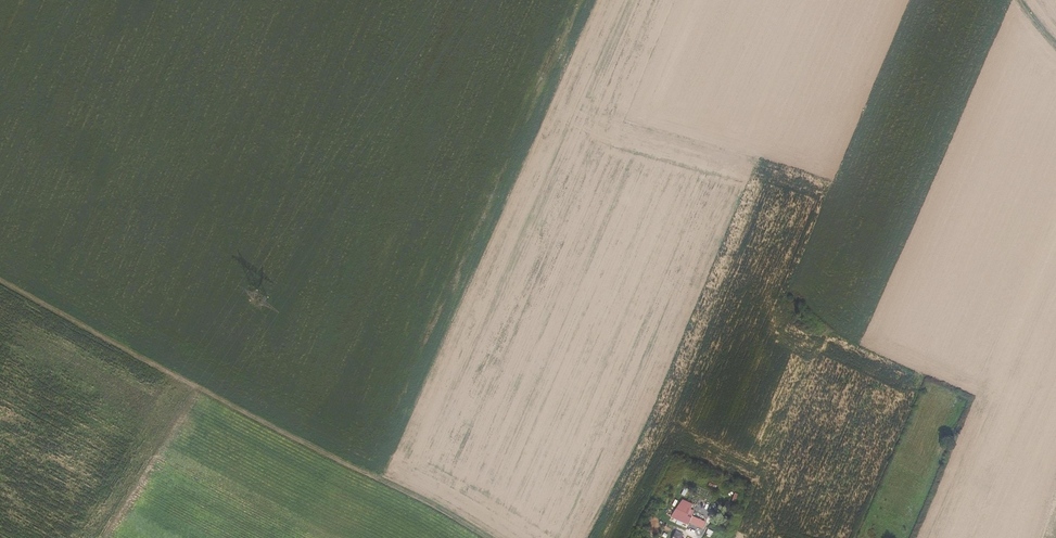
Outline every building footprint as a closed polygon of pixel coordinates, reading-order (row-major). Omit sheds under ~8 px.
[(690,515),(677,509),(673,515),(679,518),(697,526),(703,529),(706,522),(690,515)]
